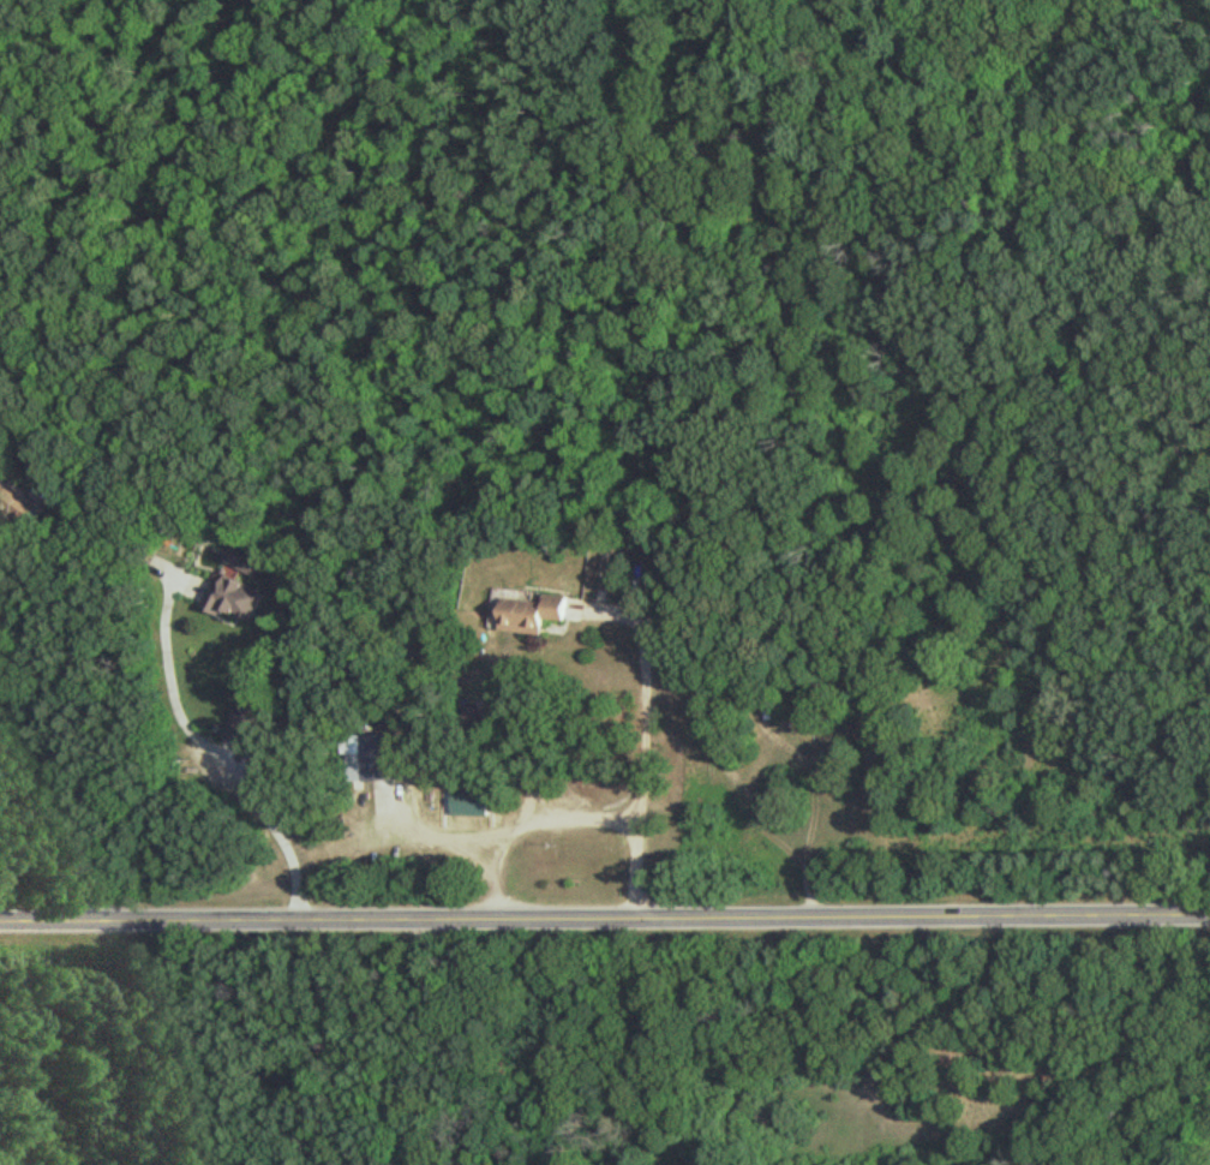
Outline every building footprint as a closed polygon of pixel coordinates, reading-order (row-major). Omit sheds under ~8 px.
[(28,526),(40,508),(22,496),(23,495),(6,483),(5,485),(0,482),(0,508),(28,526)] [(220,587),(212,584),(202,608),(220,617),(223,611),(235,619),(234,620),(248,627),(265,596),(233,579),(236,570),(253,579),(263,562),(229,545),(221,563),(230,568),(220,587)] [(540,604),(499,601),(497,632),(538,637),(540,621),(562,623),(564,598),(544,596),(544,599),(540,598),(540,604)] [(236,698),(265,707),(251,748),(222,739),(236,698)] [(394,736),(363,737),(364,783),(395,782),(394,736)]
